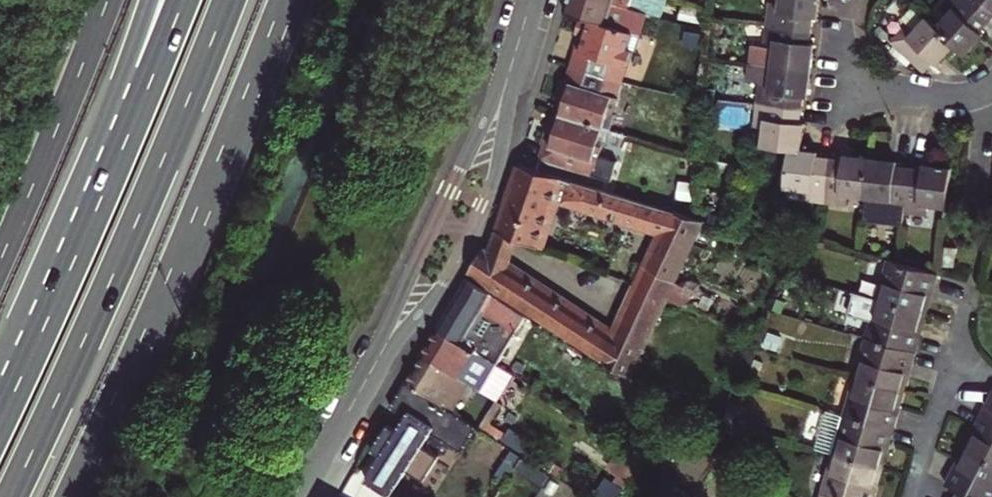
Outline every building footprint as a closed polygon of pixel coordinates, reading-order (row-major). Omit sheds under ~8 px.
[(608,0),(566,0),(563,10),(580,15),(633,30),(633,31),(636,22),(634,22),(637,14),(626,11),(625,14),(610,10),(613,1),(608,0)] [(613,1),(662,15),(666,0),(608,0),(613,1)] [(805,25),(806,12),(813,13),(815,0),(763,0),(761,20),(805,25)] [(963,49),(981,29),(977,25),(986,15),(969,0),(938,0),(936,2),(945,9),(933,22),(947,35),(963,49)] [(986,15),(991,8),(991,0),(969,0),(986,15)] [(933,22),(917,8),(905,21),(898,14),(882,31),(915,62),(924,53),(929,56),(947,35),(933,22)] [(632,49),(627,47),(633,30),(580,15),(574,32),(579,34),(584,35),(581,44),(576,42),(574,49),(577,50),(572,63),(622,80),(632,49)] [(768,44),(766,61),(806,66),(810,39),(803,38),(805,25),(761,20),(758,43),(768,44)] [(751,99),(796,105),(797,92),(803,93),(806,66),(766,61),(764,78),(754,77),(751,99)] [(622,80),(572,63),(567,80),(560,77),(557,86),(614,105),(622,80)] [(614,105),(557,86),(553,97),(558,99),(563,100),(561,106),(556,104),(554,111),(601,126),(607,110),(611,111),(614,105)] [(794,119),(796,105),(751,99),(748,124),(759,125),(757,141),(783,144),(797,146),(800,120),(794,119)] [(601,126),(554,111),(552,118),(556,119),(555,124),(550,123),(545,121),(539,141),(546,144),(541,159),(591,175),(601,145),(596,143),(601,126)] [(797,197),(820,200),(825,156),(811,154),(812,148),(797,146),(783,144),(778,184),(798,186),(797,197)] [(838,157),(825,156),(820,200),(842,202),(843,192),(861,194),(866,154),(838,151),(838,157)] [(891,157),(866,154),(861,194),(858,217),(898,222),(899,209),(905,165),(891,163),(891,157)] [(643,199),(516,161),(495,227),(521,235),(541,242),(558,197),(636,222),(643,199)] [(919,167),(905,165),(899,209),(923,212),(925,202),(942,205),(947,165),(920,162),(919,167)] [(674,277),(702,217),(693,214),(676,209),(673,205),(668,207),(643,199),(636,222),(659,229),(644,262),(674,277)] [(511,254),(521,235),(495,227),(490,245),(511,254)] [(952,244),(942,243),(940,261),(950,262),(952,244)] [(628,376),(674,277),(644,262),(611,334),(508,264),(511,254),(490,245),(483,248),(470,270),(628,376)] [(940,271),(935,270),(893,258),(886,256),(880,280),(887,282),(882,297),(923,309),(930,285),(935,286),(940,271)] [(469,276),(440,325),(495,361),(526,315),(469,276)] [(865,335),(918,350),(922,336),(916,334),(923,309),(882,297),(856,289),(849,311),(870,317),(865,335)] [(440,325),(424,352),(468,381),(471,383),(494,398),(511,371),(495,361),(440,325)] [(918,350),(865,335),(858,359),(864,361),(860,376),(901,387),(908,363),(913,365),(918,350)] [(424,352),(408,379),(455,409),(471,383),(468,381),(424,352)] [(843,412),(895,427),(899,414),(894,412),(901,387),(860,376),(856,390),(850,389),(843,412)] [(455,409),(408,379),(406,378),(391,404),(411,415),(404,428),(389,420),(375,446),(384,452),(370,477),(396,492),(410,466),(427,476),(442,449),(425,440),(432,427),(464,444),(477,423),(455,409)] [(976,423),(980,426),(969,447),(991,459),(991,392),(976,423)] [(891,442),(895,427),(843,412),(826,408),(815,446),(838,453),(879,465),(886,441),(891,442)] [(969,447),(957,470),(953,468),(946,481),(959,487),(977,496),(991,496),(991,459),(969,447)] [(877,491),(872,489),(879,465),(838,453),(834,467),(829,466),(821,491),(825,491),(824,496),(875,496),(877,491)] [(959,487),(954,496),(977,496),(959,487)]
